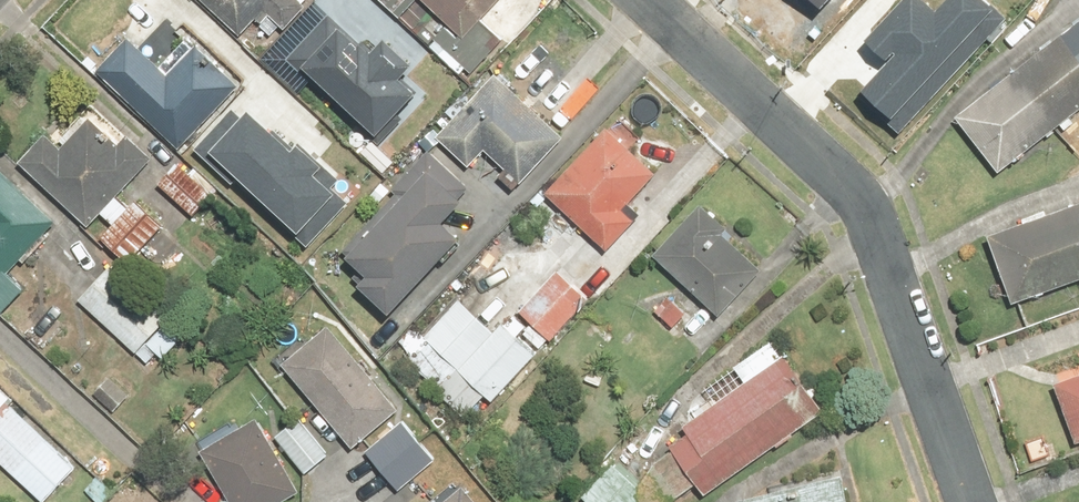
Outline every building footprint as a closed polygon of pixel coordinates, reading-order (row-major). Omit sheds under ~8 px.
[(245,34),(269,9),(288,27),(314,0),(209,0),(245,34)] [(408,10),(417,0),(396,0),(408,10)] [(448,20),(435,35),(478,72),(506,39),(485,22),(504,0),(425,0),(448,20)] [(820,9),(828,0),(810,0),(820,9)] [(858,32),(889,63),(867,85),(906,124),(1013,18),(995,0),(941,0),(938,3),(935,0),(891,0),(858,32)] [(329,78),(388,136),(431,92),(411,72),(418,64),(390,36),(378,48),(340,10),(292,58),(321,86),(329,78)] [(1078,111),(1078,16),(959,114),(1006,171),(1078,111)] [(191,37),(167,62),(136,32),(100,69),(180,146),(244,80),(229,65),(242,52),(213,24),(196,42),(191,37)] [(489,151),(518,181),(568,134),(508,71),(443,133),(474,165),(489,151)] [(235,107),(202,142),(314,245),(357,198),(337,180),(343,174),(300,135),(293,142),(253,105),(243,115),(235,107)] [(52,129),(25,157),(94,225),(160,158),(134,132),(125,141),(96,112),(66,143),(52,129)] [(630,207),(664,173),(618,126),(553,190),(612,250),(643,220),(630,207)] [(344,249),(402,308),(474,236),(454,216),(480,190),(433,143),(395,181),(404,190),(344,249)] [(183,156),(162,179),(202,214),(222,191),(183,156)] [(65,225),(3,159),(0,162),(0,303),(7,310),(33,285),(18,269),(65,225)] [(127,200),(111,215),(118,222),(106,233),(133,262),(151,245),(160,254),(179,236),(142,198),(133,206),(127,200)] [(1024,298),(1078,278),(1078,198),(998,227),(1024,298)] [(709,208),(663,253),(723,315),(769,271),(709,208)] [(116,259),(80,295),(150,366),(187,329),(116,259)] [(560,267),(524,307),(557,338),(594,298),(560,267)] [(673,294),(651,316),(666,331),(689,310),(673,294)] [(500,328),(468,296),(430,334),(496,400),(545,352),(510,318),(500,328)] [(332,316),(286,356),(360,443),(407,402),(332,316)] [(714,491),(827,406),(788,354),(675,439),(714,491)] [(1060,380),(1078,435),(1078,374),(1060,380)] [(40,501),(41,501),(80,466),(0,380),(0,459),(40,501)] [(308,416),(282,433),(308,471),(333,453),(308,416)] [(208,445),(237,501),(290,501),(305,495),(265,417),(208,445)] [(407,419),(369,448),(402,490),(439,460),(407,419)] [(589,493),(597,501),(645,501),(650,497),(618,464),(589,493)] [(743,497),(744,501),(860,501),(854,475),(743,497)] [(449,501),(487,501),(473,484),(449,501)]
